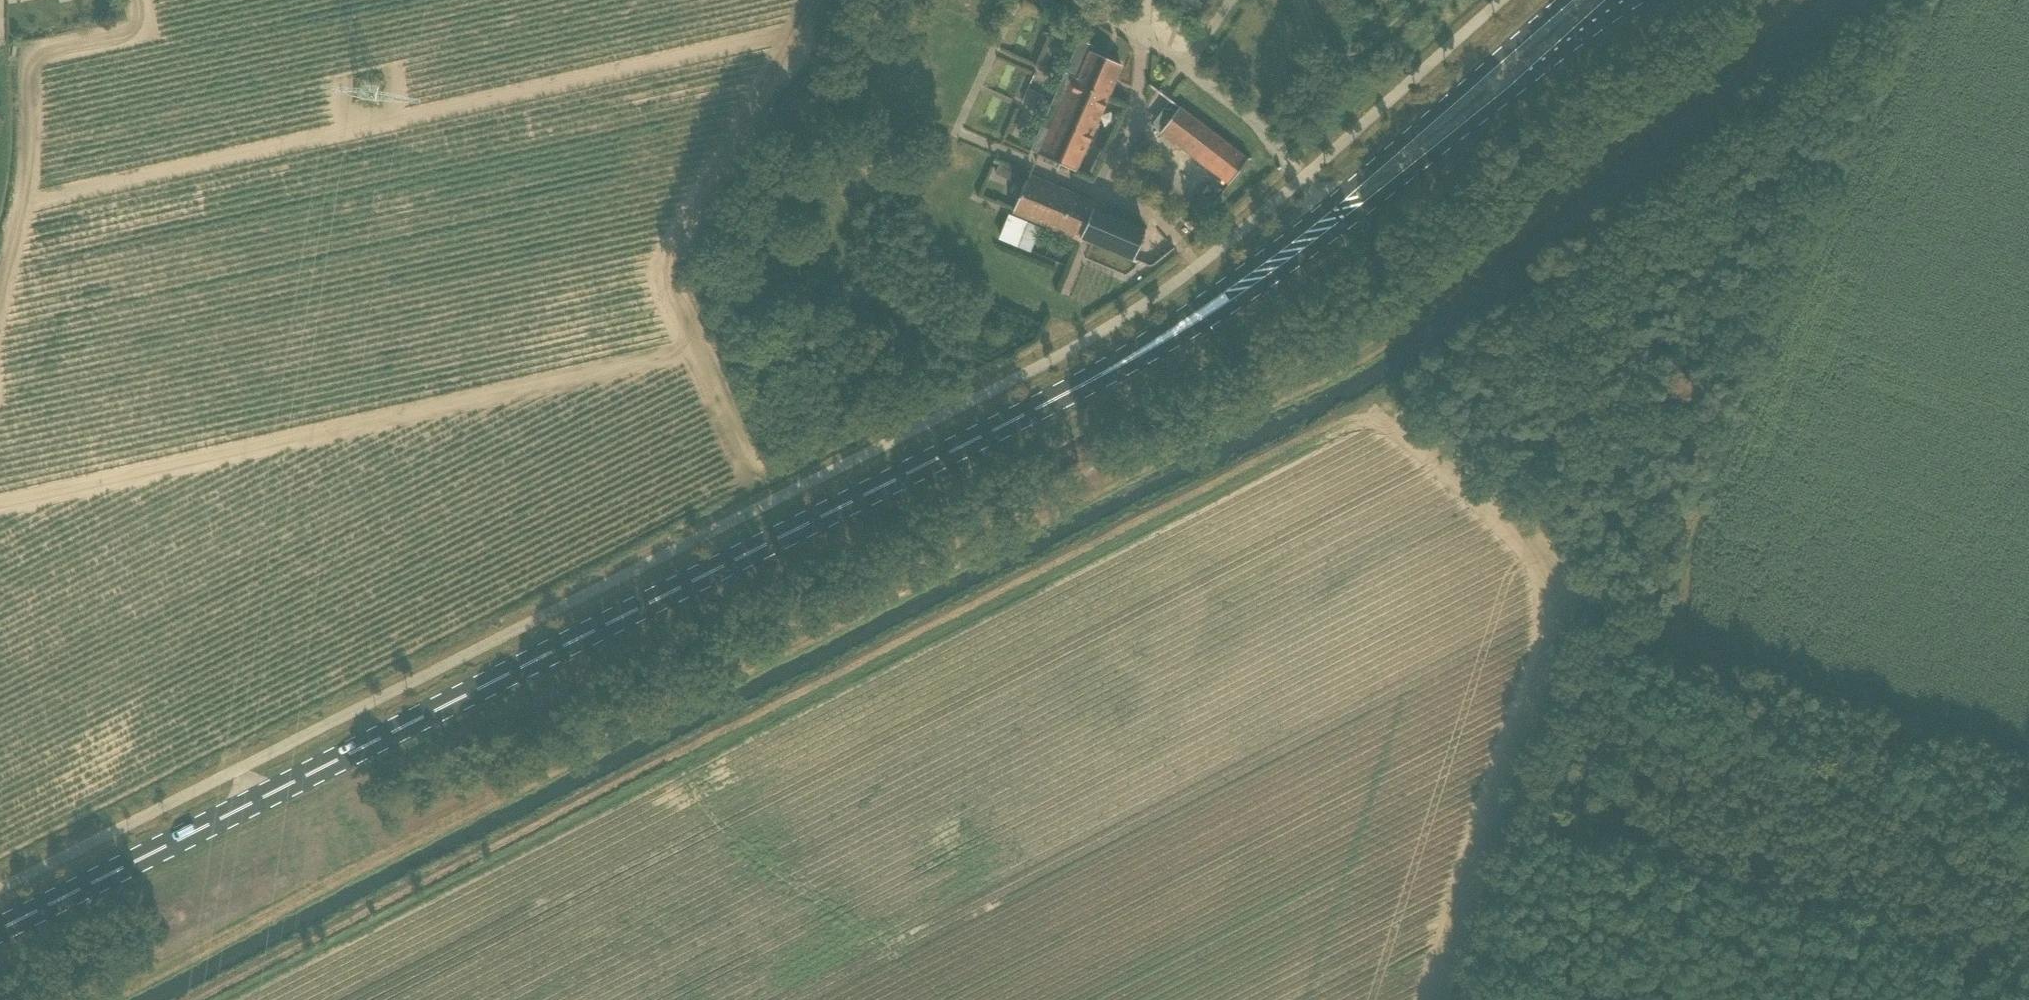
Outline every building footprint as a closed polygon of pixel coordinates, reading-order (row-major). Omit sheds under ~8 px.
[(1072,76),(1038,154),(1074,171),(1121,65),(1090,51),(1078,79),(1072,76)] [(1029,80),(1017,107),(1031,113),(1043,87),(1029,80)] [(1179,107),(1160,132),(1228,184),(1248,159),(1179,107)] [(1017,164),(1002,158),(996,171),(1011,178),(1017,164)] [(1013,210),(1081,238),(1093,209),(1025,180),(1013,210)] [(1215,204),(1203,194),(1183,219),(1196,229),(1215,204)] [(1098,211),(1093,209),(1081,238),(1086,240),(1132,260),(1145,230),(1098,211)] [(1019,246),(1028,223),(1011,216),(1001,238),(1019,246)]
